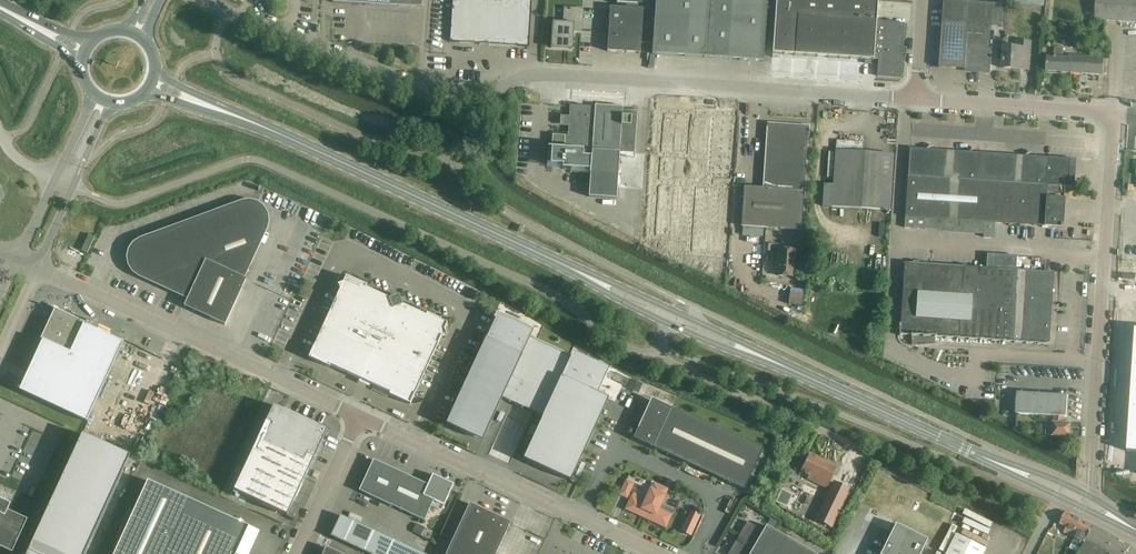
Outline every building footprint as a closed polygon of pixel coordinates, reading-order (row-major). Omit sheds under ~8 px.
[(451,30),(450,41),(529,46),(529,35),(532,0),(453,0),(451,30)] [(767,0),(656,0),(652,54),(763,61),(764,50),(767,0)] [(873,59),(876,22),(877,1),(861,0),(776,0),(772,54),(873,61),(873,59)] [(988,71),(988,60),(991,26),(1002,27),(1004,5),(944,0),(943,23),(940,68),(988,71)] [(1095,20),(1135,23),(1135,0),(1096,0),(1095,20)] [(626,53),(640,54),(643,9),(610,6),(607,51),(626,52),(626,53)] [(554,26),(552,45),(562,46),(562,48),(572,49),(573,30),(581,31),(582,9),(565,8),(564,26),(554,26)] [(904,24),(893,23),(876,22),(873,59),(879,60),(878,76),(900,78),(904,24)] [(1030,64),(1030,53),(1031,42),(1018,41),(1018,48),(1004,47),(1003,69),(1021,70),(1021,63),(1030,64)] [(1047,72),(1069,73),(1070,59),(1069,59),(1063,59),(1063,48),(1055,48),(1054,58),(1048,58),(1047,72)] [(1070,59),(1069,73),(1069,72),(1102,75),(1103,58),(1070,56),(1069,59),(1070,59)] [(617,197),(617,189),(619,157),(634,158),(638,111),(622,110),(623,107),(595,105),(595,108),(571,106),(570,117),(561,117),(561,124),(570,125),(569,136),(552,135),(552,148),(548,148),(548,149),(551,149),(550,165),(562,166),(562,169),(590,171),(589,174),(590,174),(589,187),(589,195),(617,197)] [(714,105),(709,194),(717,194),(715,241),(739,242),(746,107),(714,105)] [(768,125),(767,136),(764,188),(744,187),(741,226),(801,230),(808,127),(768,125)] [(907,228),(913,229),(984,233),(984,237),(994,238),(995,223),(1056,227),(1063,228),(1065,198),(1064,198),(1064,187),(1074,188),(1074,187),(1067,186),(1069,160),(1075,160),(1075,159),(909,148),(904,228),(907,228)] [(890,211),(893,166),(893,155),(835,152),(833,185),(824,184),(823,207),(890,211)] [(246,279),(241,277),(264,228),(265,222),(264,216),(261,210),(256,206),(249,204),(243,205),(141,243),(136,246),(132,251),(131,258),(132,264),(135,269),(140,273),(173,288),(172,291),(177,293),(178,291),(189,296),(184,306),(225,325),(246,279)] [(82,251),(87,253),(95,237),(89,235),(82,251)] [(777,249),(776,275),(793,277),(795,250),(777,249)] [(1017,256),(987,254),(986,268),(905,263),(901,323),(900,334),(1049,344),(1053,273),(1016,270),(1017,256)] [(399,295),(394,297),(389,299),(366,289),(367,286),(346,277),(343,283),(338,285),(338,286),(340,290),(309,358),(329,367),(330,365),(390,393),(389,395),(410,405),(441,337),(446,335),(446,336),(447,336),(445,330),(448,324),(427,314),(426,316),(403,306),(401,300),(399,295)] [(20,391),(30,395),(87,422),(123,343),(88,327),(91,321),(87,319),(85,323),(63,313),(65,311),(54,306),(48,319),(50,320),(41,340),(43,341),(20,391)] [(486,338),(446,424),(474,437),(479,426),(488,430),(503,397),(543,416),(542,419),(523,459),(571,481),(609,399),(602,395),(595,392),(603,375),(606,370),(602,368),(603,368),(578,357),(574,356),(572,360),(531,341),(532,338),(533,339),(534,338),(531,337),(528,336),(530,332),(527,330),(503,318),(502,319),(499,317),(492,334),(489,340),(486,338)] [(1128,452),(1135,452),(1135,329),(1128,452)] [(632,379),(628,388),(639,393),(643,384),(632,379)] [(171,399),(178,387),(173,384),(166,396),(171,399)] [(1017,393),(1016,414),(1053,416),(1054,416),(1053,422),(1047,422),(1046,435),(1053,436),(1070,438),(1071,424),(1064,423),(1065,417),(1066,417),(1068,396),(1017,393)] [(633,438),(726,481),(744,490),(763,450),(672,408),(670,410),(653,402),(640,429),(638,428),(633,438)] [(274,406),(234,492),(288,516),(327,432),(274,406)] [(83,434),(28,553),(85,553),(130,456),(83,434)] [(139,439),(134,437),(132,443),(142,447),(146,436),(141,434),(139,439)] [(827,488),(833,477),(837,467),(809,454),(801,472),(809,475),(807,479),(827,488)] [(442,511),(449,495),(454,485),(433,475),(428,485),(375,461),(360,491),(424,521),(431,506),(442,511)] [(851,489),(834,480),(814,520),(832,529),(851,489)] [(248,527),(148,481),(115,553),(236,553),(248,527)] [(620,495),(627,498),(633,484),(626,481),(620,495)] [(632,497),(626,509),(640,516),(642,513),(647,516),(646,519),(666,528),(671,515),(674,510),(661,504),(665,496),(668,490),(654,483),(651,489),(644,503),(632,497)] [(793,494),(782,489),(775,503),(787,508),(793,494)] [(12,553),(28,520),(6,510),(8,506),(0,502),(0,548),(12,553)] [(465,514),(446,553),(496,553),(511,523),(469,504),(465,514)] [(870,507),(864,519),(888,531),(894,519),(870,507)] [(1064,532),(1075,538),(1084,521),(1066,512),(1063,511),(1057,522),(1066,527),(1064,532)] [(688,515),(681,531),(692,536),(699,520),(688,515)] [(341,516),(333,532),(331,536),(369,553),(423,553),(402,544),(341,516)] [(771,519),(768,524),(774,528),(777,523),(771,519)] [(766,526),(763,531),(747,521),(728,553),(815,553),(766,526)] [(1081,548),(1094,527),(1084,521),(1075,538),(1072,544),(1069,548),(1079,553),(1081,548)] [(927,540),(896,524),(880,553),(920,553),(927,540)] [(1094,527),(1081,548),(1079,553),(1078,553),(1127,553),(1131,547),(1094,527)] [(945,553),(983,553),(985,549),(955,534),(945,553)]
